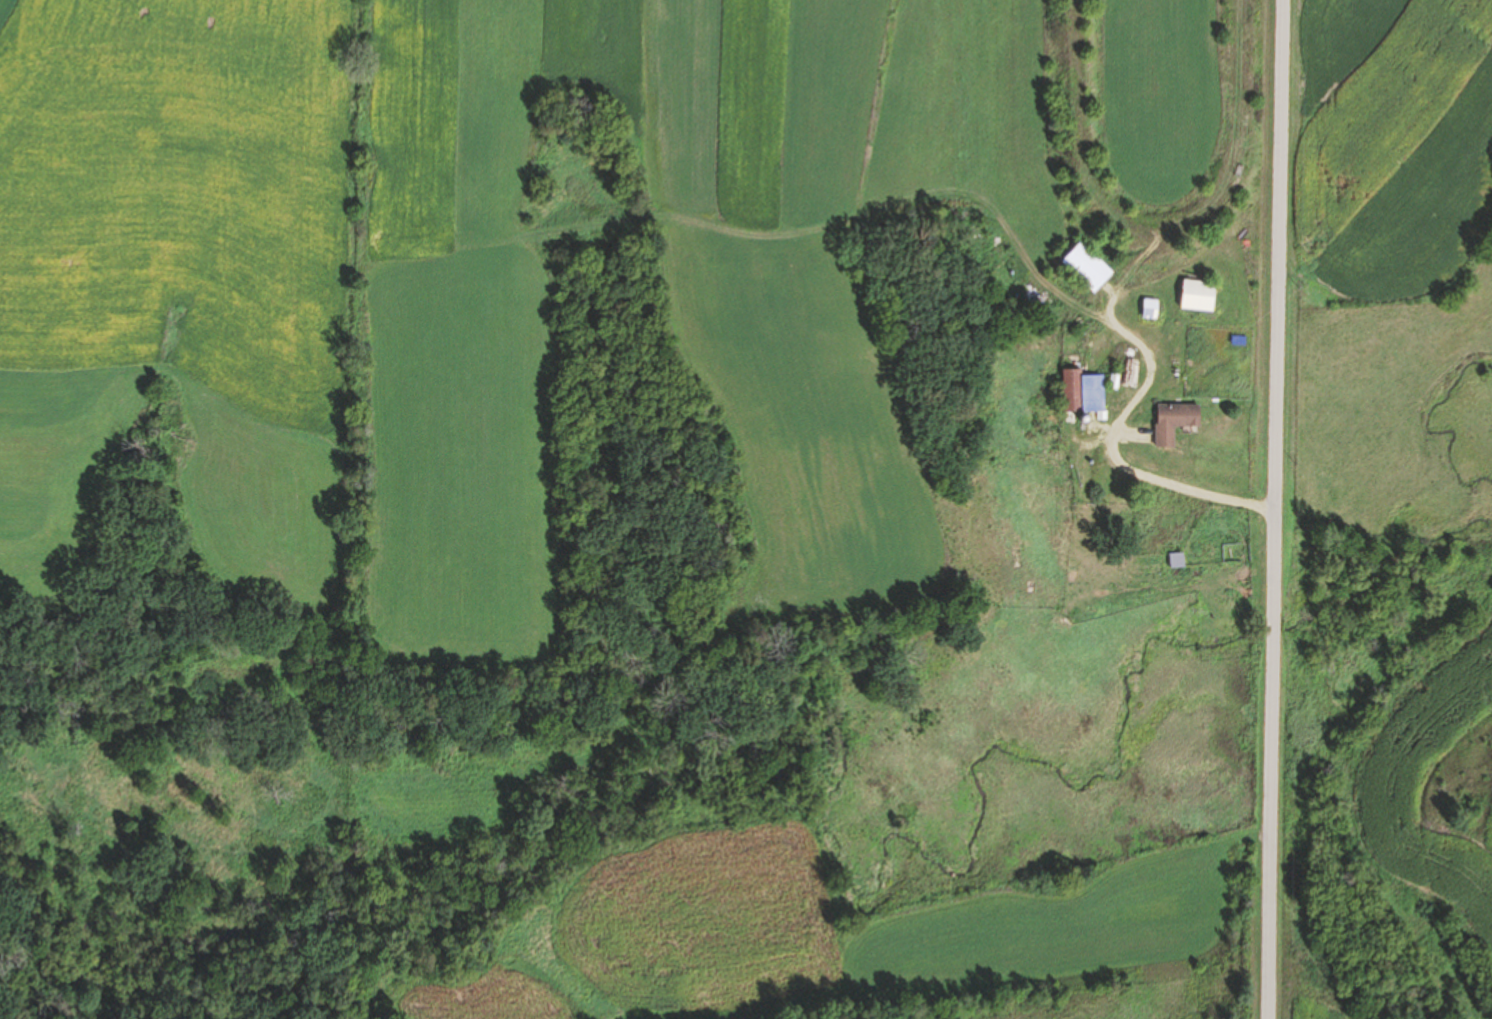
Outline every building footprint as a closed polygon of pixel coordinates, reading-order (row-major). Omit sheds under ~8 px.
[(1093,293),(1114,273),(1081,240),(1061,261),(1093,293)] [(1180,308),(1213,312),(1216,283),(1183,279),(1180,308)] [(1144,320),(1158,320),(1158,300),(1144,300),(1144,320)] [(1082,375),(1081,411),(1105,412),(1106,375),(1082,375)] [(1174,446),(1174,426),(1200,426),(1200,404),(1156,404),(1156,446),(1174,446)]
